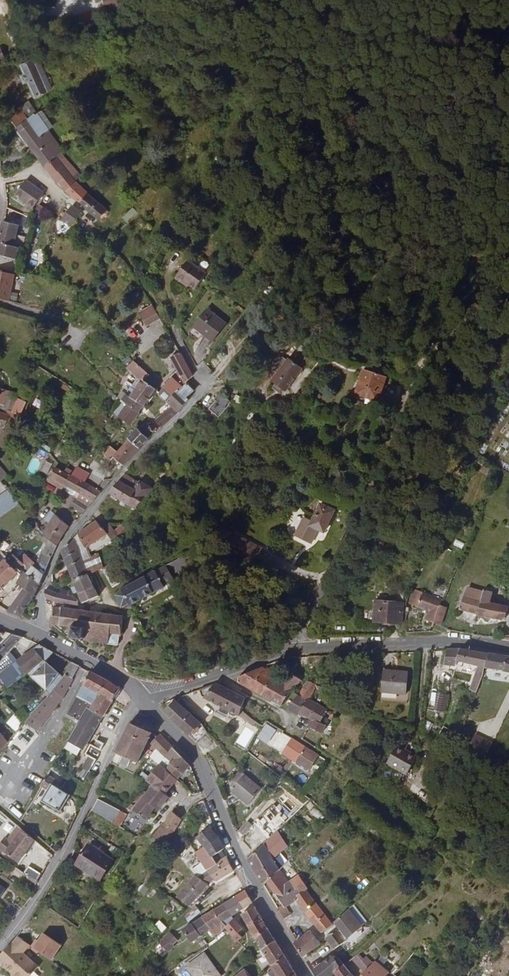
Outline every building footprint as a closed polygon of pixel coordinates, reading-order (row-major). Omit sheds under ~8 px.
[(179,29),(175,23),(158,33),(162,39),(179,29)] [(29,40),(21,42),(23,49),(30,47),(29,40)] [(54,87),(43,54),(24,60),(27,70),(24,71),(26,78),(30,77),(34,94),(54,87)] [(16,123),(36,107),(27,97),(19,103),(20,104),(8,113),(16,123)] [(53,120),(43,103),(37,106),(49,123),(53,120)] [(57,152),(62,148),(64,146),(49,123),(37,106),(36,107),(16,123),(28,139),(45,162),(57,152)] [(16,123),(13,125),(26,141),(28,139),(16,123)] [(57,152),(72,171),(77,167),(62,148),(57,152)] [(88,189),(72,171),(57,152),(45,162),(57,178),(59,177),(80,198),(88,189)] [(41,190),(23,177),(14,193),(32,205),(41,190)] [(105,205),(88,189),(80,198),(97,214),(105,205)] [(72,223),(80,209),(71,203),(62,216),(72,223)] [(131,225),(137,214),(130,210),(124,221),(131,225)] [(0,216),(0,218),(0,238),(14,240),(14,237),(19,237),(21,231),(15,230),(17,219),(0,216)] [(231,234),(219,250),(228,256),(240,240),(231,234)] [(0,238),(0,251),(11,254),(13,243),(17,243),(19,237),(14,237),(14,240),(0,238)] [(189,260),(177,277),(186,284),(187,283),(196,289),(207,274),(189,260)] [(15,275),(0,271),(0,299),(9,301),(15,275)] [(158,314),(150,299),(137,306),(143,320),(158,314)] [(207,307),(188,332),(199,340),(203,334),(210,340),(225,321),(207,307)] [(176,347),(167,354),(174,367),(167,375),(167,377),(157,389),(166,397),(176,385),(178,386),(184,380),(182,378),(189,370),(176,347)] [(147,369),(131,356),(125,364),(134,371),(134,372),(141,377),(142,376),(146,370),(147,369)] [(290,359),(275,381),(278,384),(286,389),(290,391),(304,369),(290,359)] [(367,398),(372,399),(377,383),(381,384),(384,374),(359,368),(352,393),(367,398)] [(155,378),(146,370),(142,376),(152,385),(155,378)] [(126,390),(142,400),(152,385),(142,376),(141,377),(136,385),(132,382),(126,390)] [(176,385),(166,397),(170,400),(162,409),(168,415),(177,407),(187,395),(185,393),(191,386),(184,380),(178,386),(176,385)] [(6,401),(8,385),(0,383),(0,400),(6,401)] [(286,389),(278,384),(277,387),(285,392),(286,389)] [(125,390),(120,397),(136,408),(142,400),(126,390),(125,390)] [(210,408),(220,417),(232,402),(220,392),(215,398),(217,400),(210,408)] [(111,412),(127,422),(136,408),(120,397),(111,412)] [(8,410),(10,405),(5,404),(6,401),(0,400),(0,408),(8,410)] [(8,423),(15,406),(10,405),(8,410),(0,408),(0,422),(7,424),(8,423)] [(168,415),(162,409),(154,417),(160,422),(168,415)] [(93,426),(104,429),(108,416),(96,413),(93,426)] [(138,428),(145,435),(153,427),(148,423),(144,420),(138,428)] [(13,433),(16,429),(8,423),(7,424),(5,428),(13,433)] [(127,435),(137,444),(145,435),(138,428),(135,424),(127,435)] [(119,457),(122,460),(137,444),(127,435),(116,448),(109,443),(103,452),(112,458),(116,461),(119,457)] [(68,504),(80,511),(83,509),(100,488),(84,478),(73,472),(71,471),(65,467),(56,462),(48,477),(72,493),(72,496),(68,504)] [(73,472),(84,478),(89,470),(79,464),(73,472)] [(480,473),(490,476),(492,468),(482,466),(480,473)] [(10,487),(0,474),(0,487),(4,492),(10,487)] [(138,484),(125,475),(109,494),(128,506),(134,492),(133,490),(138,484)] [(139,482),(138,484),(133,490),(134,492),(128,506),(138,512),(152,491),(139,482)] [(339,505),(323,498),(316,515),(308,512),(300,532),(315,539),(321,523),(329,526),(339,505)] [(53,537),(57,541),(69,523),(51,508),(46,520),(49,522),(45,530),(53,537)] [(98,522),(80,536),(87,550),(108,535),(104,530),(98,522)] [(104,530),(108,535),(114,541),(120,536),(110,525),(104,530)] [(80,536),(76,540),(85,562),(93,559),(90,555),(114,541),(108,535),(87,550),(80,536)] [(31,570),(41,579),(57,541),(53,537),(42,553),(35,562),(31,570)] [(76,540),(64,548),(76,580),(92,575),(85,562),(76,540)] [(26,562),(15,551),(8,557),(0,565),(0,581),(4,585),(22,566),(26,562)] [(85,562),(92,575),(105,570),(98,557),(93,559),(85,562)] [(190,564),(186,557),(125,591),(118,597),(124,610),(132,606),(133,608),(168,588),(165,582),(175,575),(174,573),(190,564)] [(10,608),(22,612),(30,603),(41,579),(31,570),(26,562),(22,566),(24,570),(19,579),(27,584),(10,608)] [(109,579),(116,590),(128,582),(123,575),(125,572),(124,569),(109,579)] [(123,575),(128,582),(131,580),(125,572),(123,575)] [(81,593),(82,595),(97,587),(92,575),(76,580),(78,585),(74,587),(77,595),(81,593)] [(442,591),(416,580),(409,596),(428,602),(425,613),(434,616),(434,614),(441,595),(442,591)] [(463,585),(461,590),(459,605),(477,609),(477,611),(503,616),(507,601),(490,597),(492,587),(483,585),(483,587),(467,583),(463,585)] [(82,595),(86,605),(103,598),(97,587),(82,595)] [(48,592),(51,599),(66,604),(82,607),(81,602),(78,601),(78,599),(71,597),(72,593),(63,590),(63,594),(49,590),(48,592)] [(401,591),(394,591),(394,600),(374,600),(374,611),(356,610),(355,624),(374,624),(374,621),(401,622),(401,591)] [(446,597),(441,595),(434,614),(441,616),(446,597)] [(73,636),(73,639),(75,639),(74,642),(78,643),(78,640),(84,641),(83,644),(86,645),(87,642),(119,648),(121,639),(123,639),(123,638),(125,638),(125,635),(124,635),(126,624),(128,624),(128,622),(126,621),(126,619),(124,618),(124,621),(116,619),(116,617),(114,616),(113,619),(104,617),(104,614),(101,614),(100,616),(69,610),(68,607),(66,607),(65,611),(58,610),(55,625),(61,626),(61,628),(64,628),(64,630),(67,631),(67,628),(77,630),(75,637),(73,636)] [(135,611),(140,621),(144,618),(139,608),(135,611)] [(12,653),(23,637),(8,632),(0,649),(0,666),(12,653)] [(48,649),(39,643),(34,647),(44,660),(45,660),(48,649)] [(18,661),(1,676),(10,689),(30,672),(44,660),(34,647),(18,661)] [(460,647),(444,648),(439,666),(442,666),(443,662),(457,664),(459,659),(482,663),(486,651),(460,647)] [(486,651),(482,663),(508,669),(508,655),(486,651)] [(0,666),(0,675),(1,676),(18,661),(12,653),(0,666)] [(44,660),(30,672),(47,689),(60,673),(45,660),(44,660)] [(79,666),(72,662),(66,673),(72,678),(79,666)] [(294,667),(289,663),(284,670),(290,673),(294,667)] [(271,671),(264,666),(240,676),(238,682),(261,694),(271,680),(266,678),(271,671)] [(409,670),(383,671),(384,702),(410,701),(409,670)] [(108,681),(89,672),(76,695),(94,706),(101,693),(113,700),(119,690),(108,681)] [(64,677),(51,693),(30,718),(41,725),(61,697),(72,678),(66,673),(64,677)] [(60,673),(47,689),(51,693),(64,677),(60,673)] [(291,673),(282,686),(290,691),(301,680),(291,673)] [(271,680),(261,694),(271,700),(280,685),(271,680)] [(246,699),(215,682),(214,682),(213,685),(202,688),(205,695),(220,705),(240,715),(246,699)] [(333,712),(327,709),(327,710),(308,699),(315,684),(308,682),(299,696),(291,691),(287,696),(293,700),(288,710),(299,716),(300,714),(311,720),(308,726),(321,734),(325,725),(321,722),(324,714),(330,716),(333,712)] [(280,685),(271,700),(281,706),(287,696),(291,691),(290,691),(282,686),(280,685)] [(101,693),(94,706),(92,709),(103,717),(113,700),(101,693)] [(196,719),(174,701),(167,709),(171,716),(170,718),(185,732),(196,719)] [(103,717),(92,709),(73,741),(86,748),(103,717)] [(30,718),(26,722),(38,730),(41,725),(30,718)] [(204,725),(196,719),(185,732),(191,738),(204,725)] [(16,727),(19,730),(25,723),(22,720),(16,727)] [(149,733),(128,723),(115,753),(136,763),(149,733)] [(243,726),(234,745),(246,751),(255,732),(243,726)] [(93,765),(98,768),(113,734),(102,729),(97,741),(102,744),(99,750),(90,746),(85,754),(92,759),(95,761),(93,765)] [(269,742),(282,748),(288,736),(276,729),(269,742)] [(447,738),(455,742),(458,733),(452,730),(447,738)] [(172,748),(159,734),(150,744),(156,750),(161,754),(164,757),(172,748)] [(317,755),(291,738),(285,748),(298,758),(296,760),(308,769),(317,755)] [(404,743),(393,761),(412,773),(423,754),(404,743)] [(189,765),(172,748),(164,757),(161,754),(155,760),(158,764),(176,781),(189,765)] [(298,758),(285,748),(283,752),(296,760),(298,758)] [(95,761),(92,759),(90,763),(88,762),(84,770),(88,773),(91,769),(93,765),(95,761)] [(158,764),(152,772),(170,788),(176,781),(158,764)] [(232,779),(236,783),(243,774),(239,770),(232,779)] [(152,772),(146,780),(153,786),(164,795),(170,788),(152,772)] [(243,774),(236,783),(230,791),(246,805),(261,788),(243,774)] [(48,775),(41,786),(49,792),(43,801),(60,813),(70,796),(54,785),(57,781),(48,775)] [(153,786),(132,811),(145,821),(155,810),(157,812),(168,798),(164,795),(153,786)] [(119,811),(105,804),(100,813),(114,820),(119,811)] [(114,820),(112,824),(123,830),(130,817),(119,811),(114,820)] [(176,828),(182,818),(172,812),(167,823),(176,828)] [(247,822),(238,833),(243,837),(251,827),(247,822)] [(165,844),(176,828),(167,823),(156,838),(165,844)] [(17,827),(8,839),(5,837),(0,843),(0,849),(17,862),(33,841),(17,827)] [(212,831),(210,828),(197,837),(202,847),(194,852),(205,869),(226,858),(221,851),(223,848),(212,831)] [(277,833),(248,861),(262,884),(266,881),(276,872),(280,869),(274,859),(283,850),(286,854),(288,851),(277,833)] [(113,859),(88,844),(76,863),(100,879),(113,859)] [(226,858),(205,869),(198,876),(207,885),(213,879),(215,882),(233,871),(227,858),(226,858)] [(293,865),(290,859),(280,869),(276,872),(278,875),(286,868),(288,870),(293,865)] [(25,875),(29,878),(37,886),(42,878),(29,869),(25,875)] [(286,884),(278,875),(276,872),(266,881),(274,892),(286,884)] [(207,885),(198,876),(196,875),(178,897),(189,906),(207,885)] [(233,891),(242,886),(236,876),(227,881),(233,891)] [(305,891),(306,891),(298,876),(286,884),(274,892),(286,908),(296,902),(294,899),(297,897),(305,891)] [(305,891),(297,897),(300,901),(298,903),(323,935),(333,927),(305,891)] [(252,904),(245,892),(237,898),(244,908),(252,904)] [(244,908),(237,898),(225,904),(233,915),(244,908)] [(233,915),(225,904),(213,911),(224,925),(234,919),(232,916),(233,915)] [(195,907),(184,917),(187,922),(200,913),(195,907)] [(260,918),(254,907),(243,915),(249,925),(260,918)] [(284,909),(279,912),(286,923),(289,922),(287,919),(289,918),(284,909)] [(224,925),(213,911),(204,917),(214,930),(215,930),(221,938),(230,932),(224,925)] [(361,931),(349,942),(352,946),(363,936),(362,927),(348,911),(345,914),(350,921),(352,920),(361,931)] [(327,939),(337,952),(347,945),(347,944),(349,942),(361,931),(352,920),(350,921),(345,914),(336,922),(341,928),(327,939)] [(214,930),(204,917),(198,920),(207,933),(208,934),(214,930)] [(260,918),(249,925),(256,938),(268,931),(260,918)] [(234,919),(224,925),(230,932),(237,942),(240,939),(237,934),(242,931),(234,919)] [(207,933),(198,920),(182,929),(191,942),(206,935),(207,933)] [(268,931),(256,938),(261,946),(263,949),(275,942),(268,931)] [(169,932),(159,943),(166,951),(173,945),(171,943),(176,939),(169,932)] [(321,945),(320,944),(310,932),(295,944),(305,961),(309,958),(307,954),(321,945)] [(13,938),(0,952),(0,964),(8,971),(6,973),(9,975),(27,975),(34,969),(19,954),(27,946),(13,938)] [(263,949),(261,946),(258,948),(261,953),(263,957),(259,960),(256,962),(262,970),(270,964),(273,967),(285,959),(275,942),(263,949)] [(163,957),(167,953),(157,944),(153,949),(163,957)] [(349,946),(343,951),(347,956),(352,951),(349,946)] [(182,959),(192,954),(187,948),(179,955),(182,959)] [(185,965),(192,975),(217,975),(202,953),(185,965)] [(358,956),(349,964),(357,973),(355,975),(365,975),(371,970),(374,967),(367,960),(364,962),(358,956)] [(313,972),(316,975),(331,975),(334,974),(342,968),(337,962),(334,958),(317,969),(313,972)] [(285,959),(273,967),(274,968),(268,973),(270,975),(293,975),(295,975),(285,959)] [(339,961),(337,962),(342,968),(334,974),(336,975),(352,975),(339,961)] [(382,969),(377,965),(374,967),(371,970),(377,974),(382,969)]
